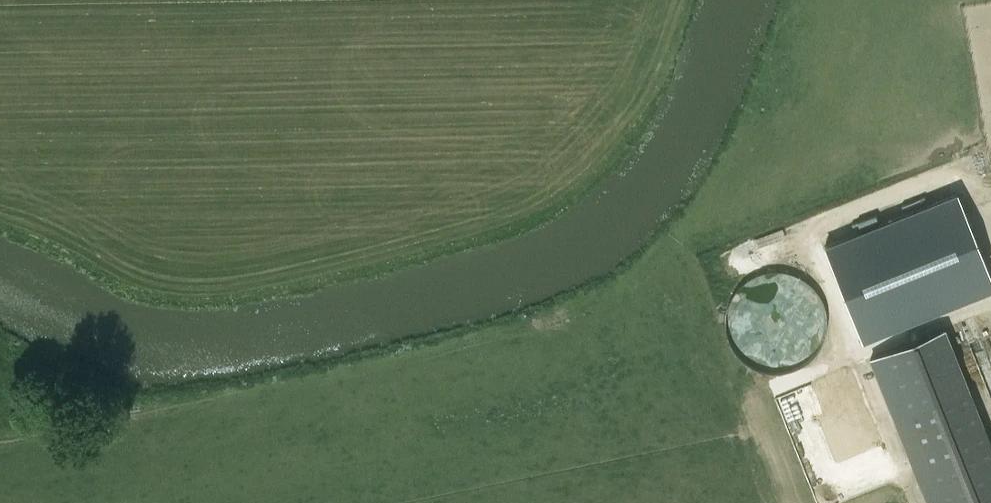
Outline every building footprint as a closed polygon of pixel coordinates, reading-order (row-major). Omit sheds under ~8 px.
[(863,342),(990,290),(990,284),(954,194),(824,246),(863,342)] [(766,370),(780,371),(794,368),(806,361),(817,350),(823,338),(826,324),(825,310),(820,295),(810,283),(797,275),(783,271),(767,271),(753,276),(740,285),(731,298),(727,310),(726,323),(728,336),(734,348),(743,358),(754,366),(766,370)] [(928,502),(990,502),(990,442),(946,329),(871,358),(928,502)] [(977,361),(990,404),(990,356),(977,361)]
